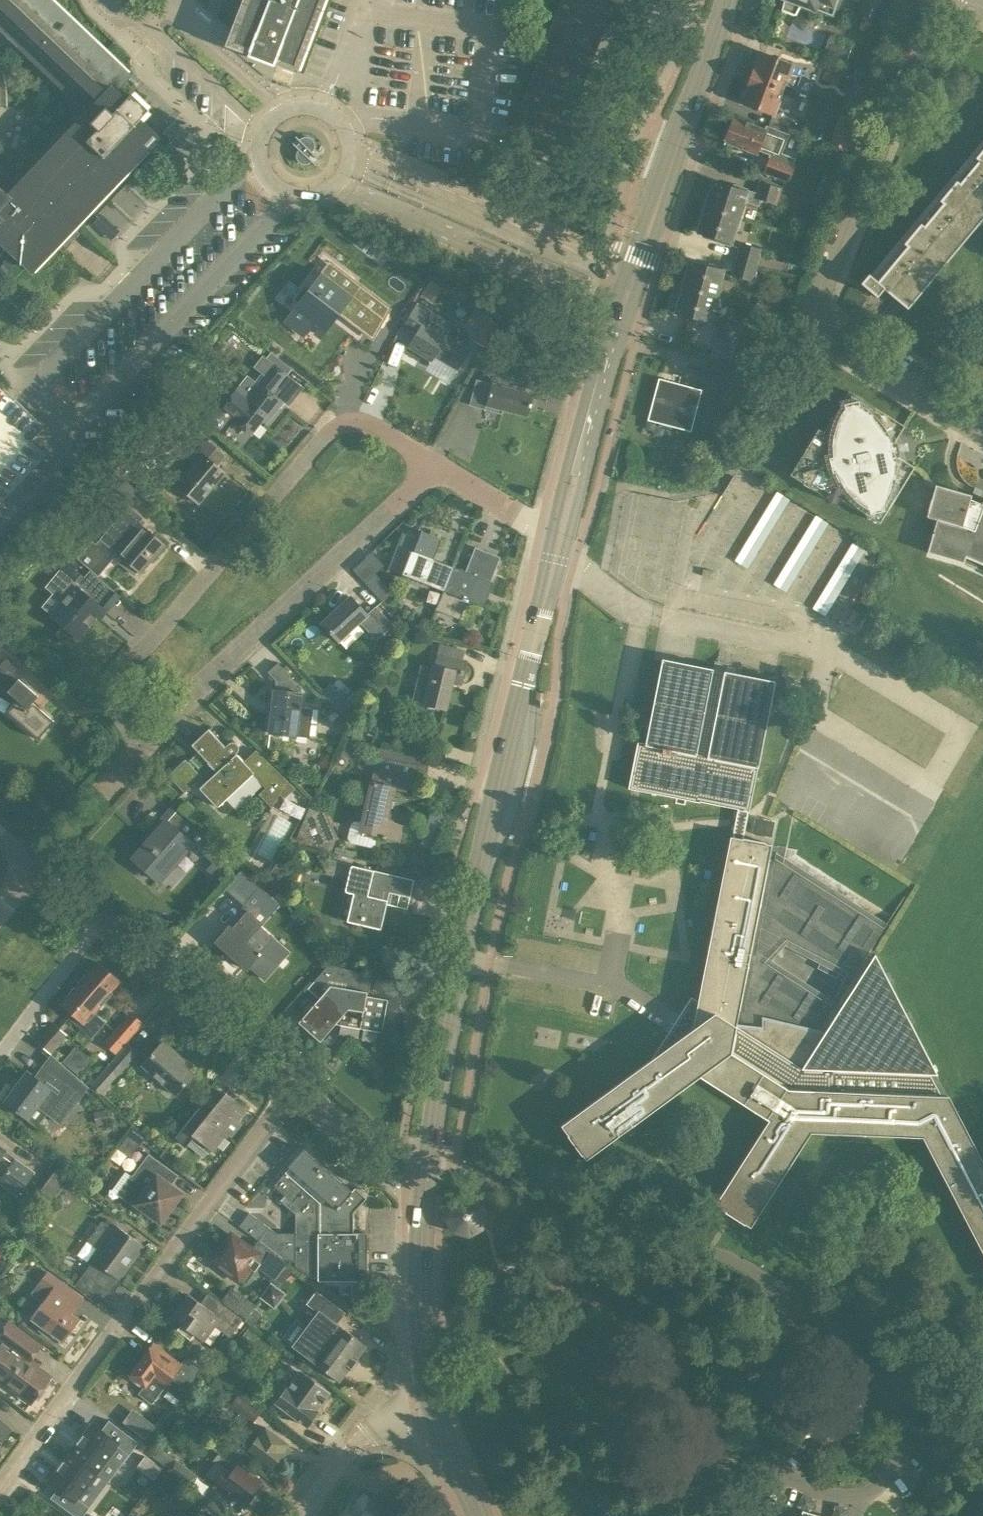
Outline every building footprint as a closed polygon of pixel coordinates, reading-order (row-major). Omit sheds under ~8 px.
[(32,272),(53,249),(66,235),(77,223),(153,144),(158,139),(139,121),(148,111),(131,95),(125,101),(114,92),(120,85),(129,75),(50,0),(0,0),(0,28),(88,112),(25,179),(24,180),(8,196),(0,189),(0,241),(32,272)] [(233,32),(230,38),(228,46),(248,54),(247,57),(256,60),(274,67),(275,64),(282,66),(296,72),(308,41),(323,0),(245,0),(233,32)] [(512,133),(533,142),(555,150),(611,3),(629,10),(633,0),(563,0),(512,133)] [(780,10),(793,15),(797,4),(831,17),(837,0),(782,0),(780,10)] [(859,13),(877,20),(884,0),(864,0),(859,13)] [(751,78),(784,91),(785,86),(796,90),(801,77),(790,74),(793,66),(761,54),(751,78)] [(836,81),(840,73),(827,67),(822,79),(830,83),(836,81)] [(792,100),(782,96),(784,91),(751,78),(741,103),(774,116),(777,108),(787,112),(792,100)] [(767,126),(765,130),(747,122),(746,124),(732,119),(723,142),(756,156),(758,152),(769,156),(763,172),(787,182),(793,167),(791,166),(794,159),(780,154),(788,134),(767,126)] [(828,146),(845,152),(849,141),(832,135),(828,146)] [(907,308),(982,216),(982,137),(870,275),(869,274),(862,283),(875,294),(878,297),(884,289),(891,295),(907,308)] [(299,140),(298,141),(300,143),(295,148),(298,150),(298,151),(297,151),(297,152),(297,153),(296,154),(296,155),(296,156),(296,157),(296,158),(296,159),(297,160),(297,161),(298,162),(298,163),(299,163),(299,164),(300,164),(301,165),(302,165),(303,166),(304,166),(305,166),(306,166),(307,166),(308,166),(308,165),(309,165),(310,165),(311,165),(311,164),(312,164),(312,163),(313,162),(309,158),(312,155),(313,154),(312,153),(313,152),(313,151),(314,151),(314,150),(314,149),(315,149),(315,148),(315,147),(315,146),(315,145),(314,144),(314,143),(314,142),(313,142),(313,141),(312,141),(312,140),(311,140),(311,139),(310,139),(309,138),(308,138),(307,138),(306,138),(305,138),(304,138),(303,138),(302,138),(302,139),(301,139),(300,139),(300,140),(299,140)] [(781,188),(759,181),(755,195),(754,199),(760,201),(776,205),(781,188)] [(754,199),(755,195),(747,192),(748,189),(734,184),(733,188),(713,182),(710,194),(706,193),(702,206),(739,217),(743,204),(758,209),(760,201),(754,199)] [(816,191),(813,201),(829,206),(832,197),(816,191)] [(805,203),(800,217),(816,222),(820,207),(805,203)] [(750,221),(739,218),(739,217),(702,206),(699,217),(702,219),(698,232),(717,238),(716,241),(730,246),(734,232),(746,235),(750,221)] [(739,243),(735,260),(757,266),(780,273),(783,263),(768,258),(770,252),(739,243)] [(4,276),(17,261),(10,254),(3,262),(4,263),(0,268),(0,272),(4,276)] [(735,260),(730,277),(753,283),(757,266),(735,260)] [(683,275),(679,288),(715,298),(724,269),(709,264),(708,268),(689,262),(685,274),(683,275)] [(351,317),(375,336),(391,308),(353,279),(344,291),(322,274),(287,320),(301,331),(306,324),(320,335),(338,311),(348,320),(351,317)] [(431,301),(441,285),(429,278),(420,294),(431,301)] [(706,327),(715,298),(679,288),(675,300),(678,302),(674,314),(692,319),(692,322),(706,327)] [(434,355),(457,369),(470,346),(447,333),(452,325),(416,303),(413,309),(403,326),(416,333),(408,346),(431,360),(434,355)] [(475,340),(484,345),(496,323),(487,318),(475,340)] [(744,328),(718,321),(714,339),(736,345),(738,335),(742,336),(744,328)] [(515,332),(499,322),(491,336),(507,346),(515,332)] [(539,379),(518,373),(520,368),(495,361),(489,383),(475,379),(468,404),(501,413),(502,409),(527,416),(533,396),(534,396),(539,379)] [(246,378),(239,388),(210,423),(222,433),(232,420),(250,435),(267,414),(270,417),(281,404),(272,397),(288,379),(272,366),(255,386),(246,378)] [(702,373),(700,383),(720,388),(722,379),(702,373)] [(690,432),(701,390),(658,379),(647,420),(690,432)] [(750,389),(742,387),(740,394),(748,396),(750,389)] [(44,463),(30,450),(46,432),(18,406),(11,400),(6,395),(0,389),(0,510),(44,463)] [(841,494),(879,524),(913,468),(898,458),(896,450),(894,442),(903,427),(847,392),(822,433),(817,430),(789,476),(839,499),(841,494)] [(222,474),(214,467),(224,456),(206,442),(190,462),(193,464),(175,486),(197,504),(222,474)] [(713,456),(715,448),(700,445),(698,454),(713,456)] [(981,506),(975,503),(969,501),(970,496),(934,486),(925,518),(936,521),(926,553),(962,563),(965,556),(982,564),(982,500),(981,506)] [(776,489),(733,561),(746,569),(789,497),(776,489)] [(118,516),(131,527),(121,539),(125,542),(116,553),(122,557),(118,562),(133,575),(137,570),(140,573),(163,545),(137,524),(143,517),(128,504),(118,516)] [(828,521),(816,513),(774,582),(787,590),(828,521)] [(401,529),(388,568),(403,573),(416,534),(401,529)] [(403,576),(442,592),(452,566),(433,559),(440,539),(421,531),(403,576)] [(865,544),(854,537),(813,607),(824,614),(865,544)] [(114,551),(99,538),(95,543),(91,541),(77,558),(98,575),(112,558),(110,556),(114,551)] [(452,566),(442,592),(435,610),(459,619),(466,600),(483,607),(493,582),(490,581),(500,557),(474,547),(465,571),(452,566)] [(66,563),(56,575),(64,583),(63,584),(72,591),(49,618),(62,629),(56,635),(70,647),(76,640),(74,639),(101,609),(76,588),(84,578),(75,571),(66,563)] [(714,571),(702,568),(700,575),(712,578),(714,571)] [(392,592),(374,573),(364,582),(382,601),(392,592)] [(392,625),(375,606),(367,614),(352,597),(323,623),(340,642),(361,623),(376,639),(392,625)] [(440,645),(438,654),(434,668),(421,664),(412,696),(424,699),(423,702),(445,708),(453,680),(459,682),(465,662),(461,660),(463,651),(440,645)] [(0,664),(0,692),(12,704),(5,712),(37,740),(53,721),(32,702),(37,696),(17,679),(11,673),(16,668),(6,658),(0,664)] [(885,924),(783,858),(786,846),(776,844),(776,845),(770,844),(770,843),(764,842),(764,841),(753,838),(742,836),(747,810),(749,811),(775,681),(661,659),(645,743),(637,741),(628,788),(631,789),(638,790),(699,802),(699,801),(738,809),(736,818),(735,822),(734,826),(732,836),(730,835),(697,1001),(691,997),(680,1013),(674,1023),(667,1033),(651,1058),(560,1125),(567,1134),(566,1135),(579,1154),(581,1153),(584,1157),(699,1075),(768,1119),(713,1203),(725,1212),(730,1215),(742,1224),(743,1222),(749,1226),(811,1131),(921,1137),(982,1258),(982,1164),(949,1097),(941,1097),(930,1074),(937,1075),(874,955),(823,1032),(816,1031),(835,1003),(766,959),(782,942),(789,947),(791,945),(819,960),(816,967),(835,977),(837,973),(851,978),(870,947),(885,924)] [(267,672),(275,681),(272,704),(268,704),(265,719),(269,719),(267,734),(294,738),(294,737),(306,739),(308,723),(310,724),(312,710),(301,708),(303,692),(300,691),(301,688),(278,662),(267,672)] [(329,683),(320,693),(339,712),(349,703),(329,683)] [(346,738),(353,732),(333,709),(324,717),(327,720),(329,718),(346,738)] [(254,751),(242,762),(235,755),(237,752),(238,747),(234,742),(229,743),(224,748),(206,730),(190,745),(197,753),(189,760),(196,767),(193,769),(184,760),(167,777),(183,794),(195,783),(199,787),(198,789),(216,808),(230,794),(232,795),(244,784),(242,783),(252,773),(265,787),(257,795),(270,808),(277,794),(282,799),(293,789),(254,751)] [(428,758),(379,748),(371,785),(370,785),(359,833),(399,841),(402,825),(388,819),(394,791),(406,793),(407,788),(411,789),(412,779),(425,781),(428,758)] [(336,840),(323,810),(310,805),(295,845),(327,855),(336,840)] [(270,857),(289,821),(275,814),(256,850),(270,857)] [(224,850),(184,815),(173,827),(166,821),(132,859),(158,881),(191,843),(213,862),(224,850)] [(423,843),(434,846),(438,834),(426,831),(423,843)] [(389,893),(409,897),(413,880),(351,865),(345,892),(352,894),(346,921),(380,929),(389,893)] [(260,955),(245,942),(267,916),(249,900),(241,908),(252,917),(244,927),(238,922),(231,930),(229,928),(214,944),(246,971),(260,955)] [(97,962),(61,1003),(73,1013),(87,998),(85,996),(98,981),(100,983),(102,980),(100,979),(107,971),(97,962)] [(381,1033),(386,999),(366,996),(371,978),(328,966),(313,982),(321,989),(327,982),(345,985),(344,988),(329,986),(309,1009),(316,1016),(304,1030),(319,1043),(334,1025),(381,1033)] [(73,1013),(69,1018),(92,1038),(105,1022),(94,1013),(121,983),(107,971),(100,979),(102,980),(100,983),(98,981),(85,996),(87,998),(73,1013)] [(142,1023),(130,1012),(113,1030),(102,1043),(115,1054),(142,1023)] [(68,1034),(53,1021),(36,1041),(50,1054),(68,1034)] [(174,1056),(177,1053),(163,1041),(142,1064),(176,1094),(194,1074),(174,1056)] [(139,1051),(129,1042),(106,1068),(115,1077),(139,1051)] [(79,1073),(90,1058),(74,1046),(63,1061),(79,1073)] [(5,1102),(27,1118),(36,1106),(61,1125),(82,1095),(78,1092),(49,1070),(41,1081),(27,1071),(5,1102)] [(245,1109),(226,1094),(211,1112),(200,1104),(173,1138),(185,1147),(195,1133),(213,1148),(226,1133),(230,1136),(240,1124),(235,1121),(245,1109)] [(95,1112),(97,1123),(113,1120),(110,1109),(95,1112)] [(143,1138),(132,1129),(126,1137),(138,1146),(143,1138)] [(18,1195),(34,1173),(5,1152),(7,1150),(0,1145),(0,1182),(18,1195)] [(304,1150),(273,1184),(284,1194),(280,1199),(283,1202),(296,1213),(296,1232),(277,1233),(249,1212),(239,1226),(285,1261),(295,1260),(295,1265),(317,1280),(366,1280),(366,1233),(353,1233),(353,1213),(366,1198),(355,1187),(350,1193),(304,1150)] [(156,1160),(147,1154),(130,1177),(136,1181),(123,1198),(134,1206),(136,1204),(159,1220),(178,1194),(169,1187),(177,1175),(156,1160)] [(68,1181),(49,1167),(42,1177),(31,1192),(49,1206),(68,1181)] [(463,1196),(451,1203),(447,1217),(449,1221),(454,1230),(468,1233),(481,1227),(484,1213),(477,1200),(463,1196)] [(504,1215),(499,1235),(523,1242),(529,1222),(504,1215)] [(91,1260),(93,1262),(83,1275),(112,1295),(122,1281),(132,1268),(129,1266),(144,1246),(116,1226),(113,1230),(100,1221),(86,1241),(98,1250),(91,1260)] [(246,1283),(255,1271),(257,1268),(275,1281),(287,1263),(258,1241),(251,1249),(232,1235),(214,1259),(246,1283)] [(76,1308),(82,1299),(46,1274),(40,1283),(50,1291),(31,1319),(41,1326),(39,1329),(52,1338),(54,1335),(64,1342),(79,1320),(71,1315),(76,1308)] [(270,1282),(265,1288),(280,1300),(285,1293),(270,1282)] [(220,1301),(244,1319),(253,1308),(255,1305),(231,1287),(220,1301)] [(274,1308),(280,1300),(265,1288),(259,1297),(274,1308)] [(353,1362),(365,1345),(336,1323),(345,1312),(316,1291),(307,1303),(317,1311),(306,1325),(315,1333),(353,1362)] [(243,1319),(207,1294),(201,1302),(189,1293),(172,1317),(181,1323),(176,1329),(191,1340),(196,1334),(204,1340),(215,1326),(230,1337),(243,1319)] [(261,1314),(253,1308),(244,1319),(244,1321),(252,1327),(261,1314)] [(40,1346),(9,1323),(0,1335),(0,1342),(3,1344),(0,1348),(0,1380),(7,1386),(10,1382),(33,1400),(50,1378),(29,1362),(40,1346)] [(306,1325),(291,1345),(300,1352),(339,1381),(353,1362),(315,1333),(306,1325)] [(249,1327),(238,1342),(250,1350),(261,1359),(272,1344),(249,1327)] [(184,1358),(180,1365),(152,1344),(130,1374),(146,1385),(139,1394),(152,1403),(171,1378),(188,1391),(202,1372),(184,1358)] [(327,1393),(290,1366),(267,1397),(306,1425),(317,1410),(315,1409),(327,1393)] [(164,1395),(176,1404),(180,1399),(168,1390),(164,1395)] [(238,1394),(229,1406),(252,1423),(261,1410),(238,1394)] [(133,1412),(126,1423),(145,1437),(153,1427),(133,1412)] [(12,1429),(0,1419),(0,1443),(12,1429)] [(71,1453),(97,1472),(118,1445),(127,1452),(136,1440),(109,1420),(101,1430),(93,1424),(84,1436),(83,1434),(82,1435),(83,1436),(78,1443),(77,1442),(76,1443),(78,1444),(71,1453)] [(265,1427),(259,1435),(251,1429),(241,1442),(273,1466),(283,1453),(282,1452),(288,1444),(265,1427)] [(245,1504),(261,1482),(227,1456),(232,1450),(216,1438),(210,1446),(219,1453),(213,1461),(215,1464),(207,1475),(245,1504)] [(71,1453),(65,1462),(63,1461),(62,1462),(63,1462),(58,1469),(57,1468),(56,1469),(58,1471),(50,1482),(58,1488),(50,1499),(73,1515),(79,1515),(86,1507),(76,1500),(97,1472),(71,1453)] [(147,1454),(140,1464),(156,1476),(163,1466),(147,1454)] [(186,1484),(194,1473),(175,1459),(167,1470),(186,1484)] [(19,1507),(30,1515),(39,1515),(48,1503),(31,1490),(19,1507)] [(377,1504),(379,1501),(368,1493),(366,1496),(363,1494),(354,1507),(349,1504),(341,1515),(393,1515),(377,1504)]
